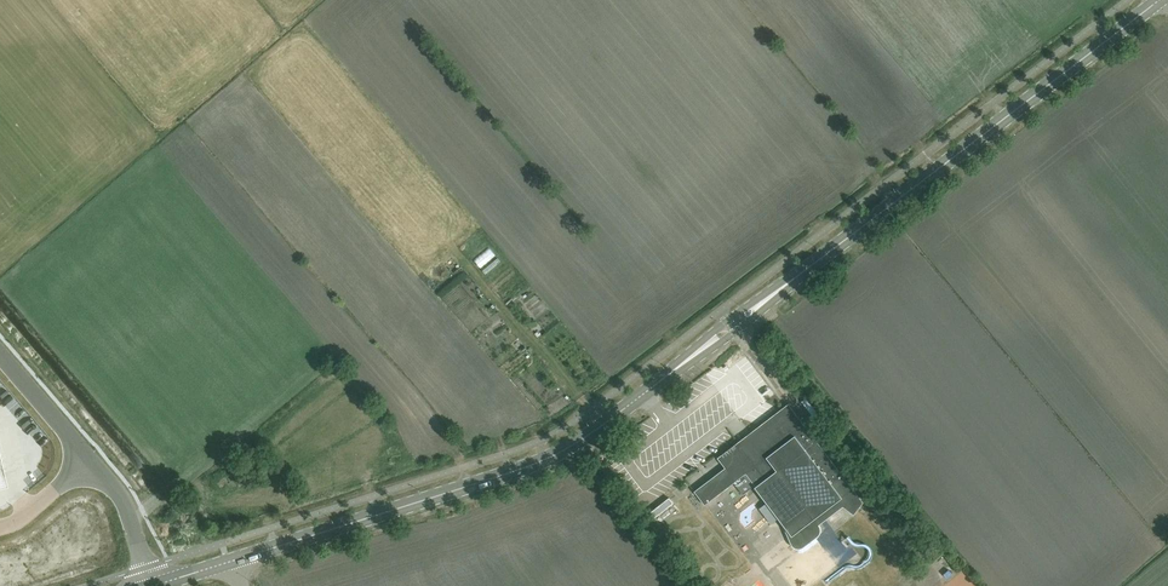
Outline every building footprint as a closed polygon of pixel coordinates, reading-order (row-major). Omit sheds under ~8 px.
[(792,381),(787,374),(782,378),(787,385),(792,381)] [(860,497),(790,407),(720,459),(726,467),(736,480),(745,494),(754,487),(767,503),(778,518),(781,521),(790,543),(791,545),(793,547),(794,548),(797,548),(799,548),(801,548),(803,547),(817,536),(818,535),(819,533),(820,531),(820,529),(819,526),(818,525),(821,523),(818,515),(836,501),(853,514),(860,506),(856,502),(860,497)] [(704,504),(736,480),(726,467),(694,491),(704,504)] [(771,524),(778,518),(767,503),(763,506),(762,513),(771,524)] [(751,574),(738,585),(763,585),(751,574)]
